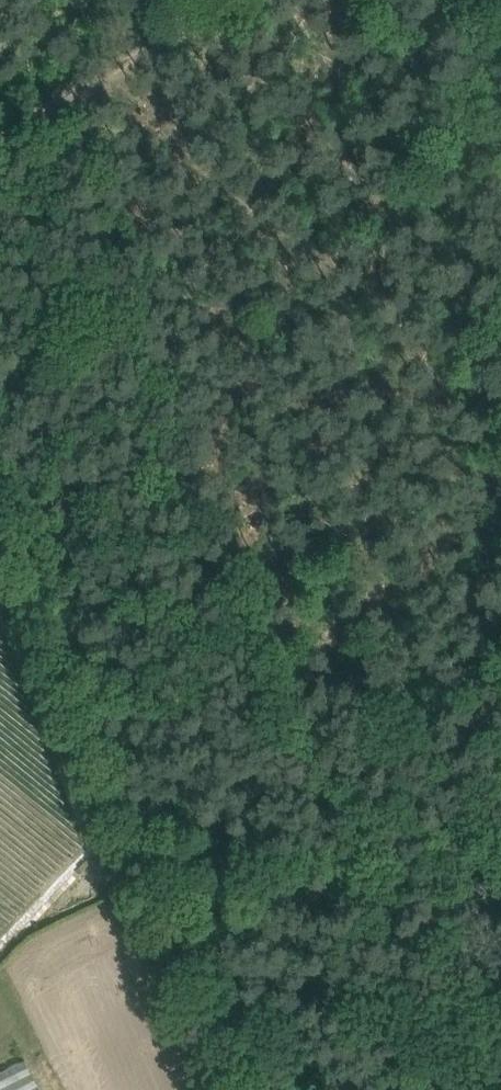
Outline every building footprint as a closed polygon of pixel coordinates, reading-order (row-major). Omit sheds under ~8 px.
[(26,1060),(0,1074),(0,1089),(42,1089),(26,1060)]
